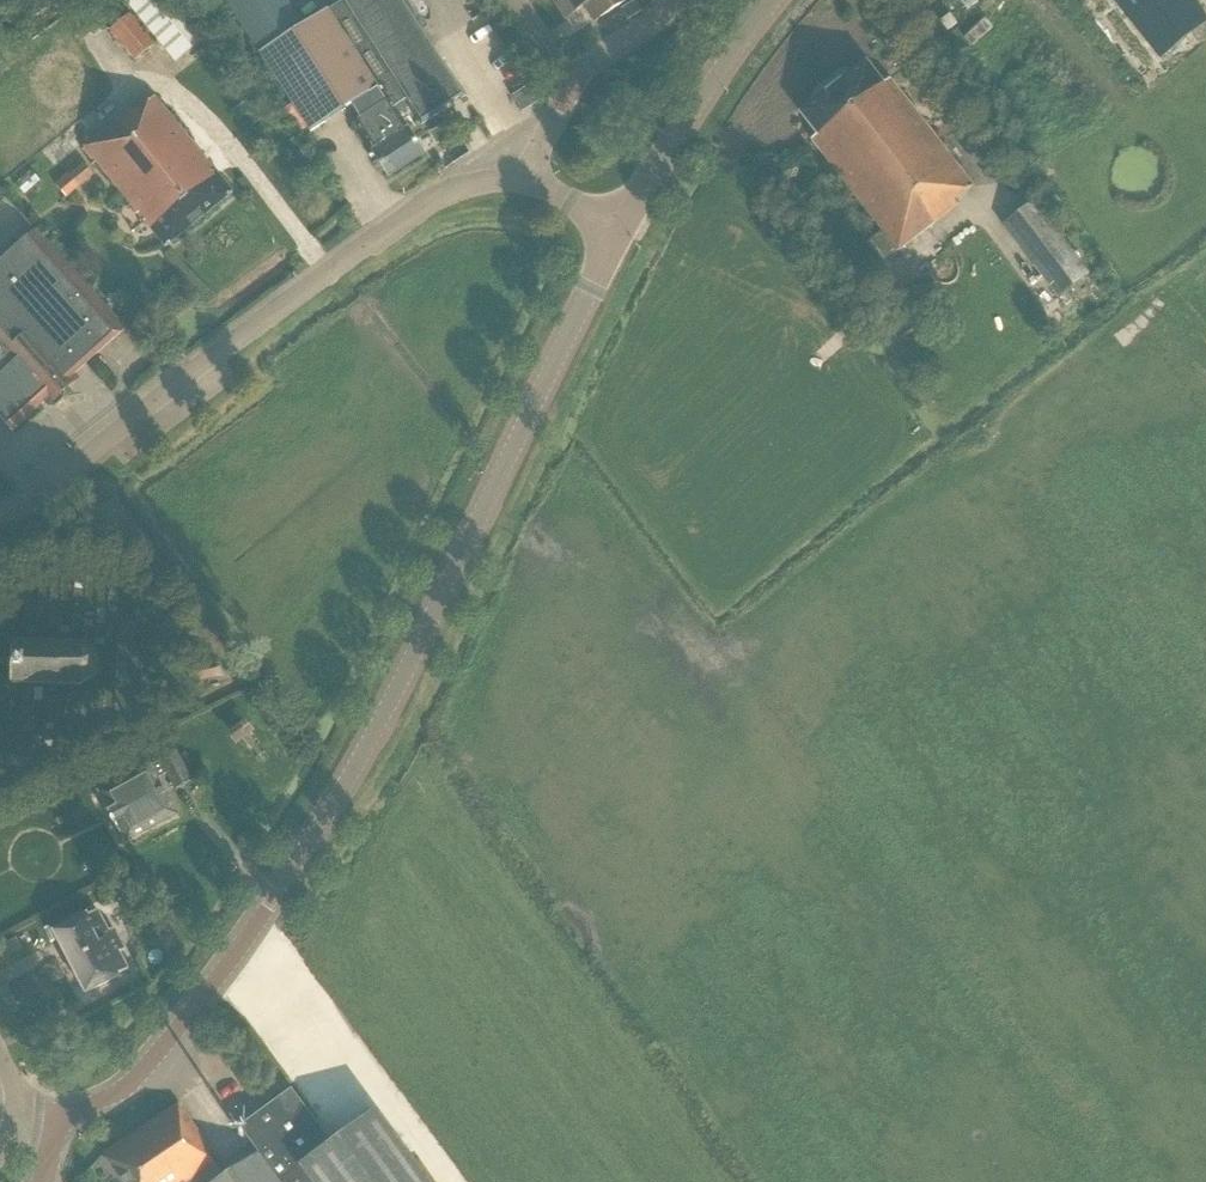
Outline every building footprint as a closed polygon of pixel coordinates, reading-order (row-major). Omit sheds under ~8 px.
[(176,63),(209,36),(179,0),(128,0),(126,2),(176,63)] [(375,83),(328,10),(304,26),(287,0),(225,0),(260,54),(311,132),(353,105),(376,90),(378,89),(375,83)] [(298,2),(308,18),(323,8),(318,0),(301,0),(298,2)] [(390,101),(408,128),(463,95),(401,0),(345,0),(328,10),(375,83),(378,89),(376,90),(385,104),(390,101)] [(565,18),(591,2),(601,18),(630,0),(554,0),(565,18)] [(636,0),(622,9),(629,20),(643,11),(636,0)] [(1192,0),(1114,0),(1160,57),(1205,21),(1205,17),(1192,0)] [(130,15),(111,31),(136,62),(156,46),(130,15)] [(950,15),(941,22),(948,31),(957,24),(950,15)] [(102,65),(117,56),(103,33),(88,42),(102,65)] [(884,84),(866,61),(852,73),(844,72),(815,94),(815,102),(800,113),(818,136),(812,140),(883,231),(867,244),(882,263),(898,250),(898,251),(958,205),(954,201),(973,186),(890,79),(884,84)] [(408,128),(390,101),(385,104),(376,90),(353,105),(362,119),(357,123),(356,122),(355,123),(356,124),(375,153),(374,154),(389,177),(424,154),(408,128)] [(155,97),(137,112),(134,107),(84,147),(166,248),(233,193),(155,97)] [(84,163),(69,174),(80,187),(95,175),(84,163)] [(48,177),(57,191),(72,182),(64,168),(48,177)] [(1033,201),(1004,224),(1060,297),(1089,274),(1033,201)] [(35,231),(0,263),(0,419),(13,433),(14,432),(13,431),(46,402),(50,406),(56,406),(63,399),(63,393),(79,379),(75,375),(112,341),(113,342),(125,330),(35,231)] [(11,683),(81,685),(98,673),(98,655),(84,644),(12,642),(12,656),(11,668),(11,683)] [(217,665),(188,671),(190,680),(219,673),(217,665)] [(172,753),(160,760),(160,762),(152,767),(151,765),(99,793),(127,844),(178,816),(158,779),(167,774),(177,791),(189,784),(172,753)] [(114,941),(119,938),(114,929),(109,931),(98,911),(88,916),(87,914),(54,932),(86,994),(120,977),(119,975),(129,970),(114,941)] [(258,1151),(224,1177),(216,1181),(431,1181),(378,1108),(332,1142),(293,1088),(240,1126),(258,1151)] [(216,1165),(217,1165),(204,1147),(208,1145),(179,1104),(104,1155),(122,1181),(216,1181),(224,1177),(216,1165)]
